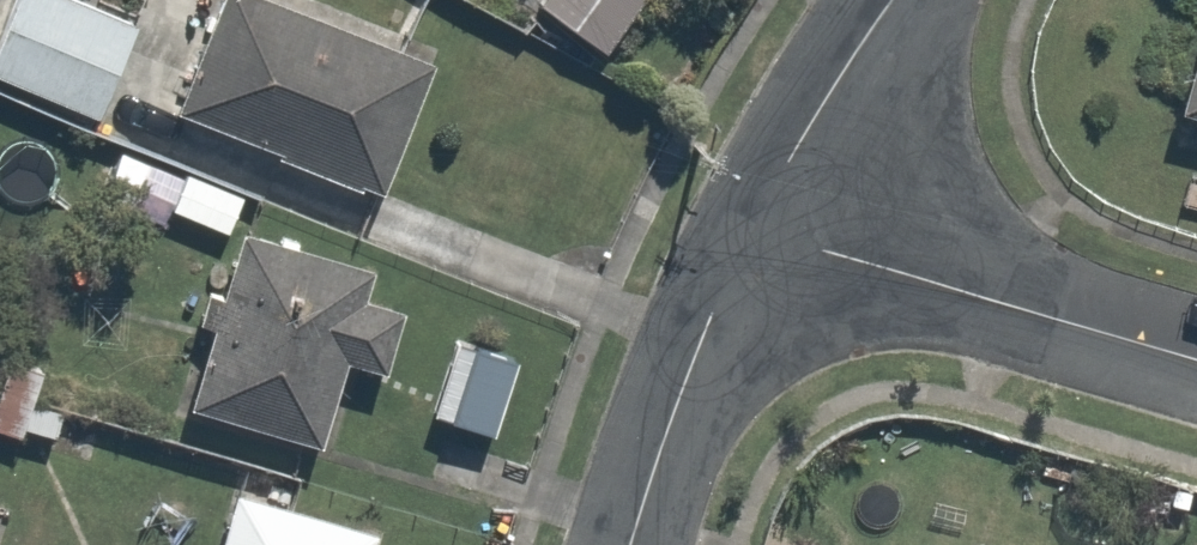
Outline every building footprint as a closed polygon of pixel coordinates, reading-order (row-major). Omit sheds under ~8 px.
[(0,39),(0,82),(101,122),(142,21),(88,0),(15,0),(0,39)] [(175,113),(387,195),(439,60),(285,0),(219,0),(175,113)] [(535,2),(610,55),(648,0),(536,0),(535,2)] [(1171,112),(1196,121),(1196,29),(1171,112)] [(389,367),(411,292),(244,243),(195,409),(320,446),(347,355),(389,367)] [(238,496),(225,544),(376,544),(379,535),(238,496)]
